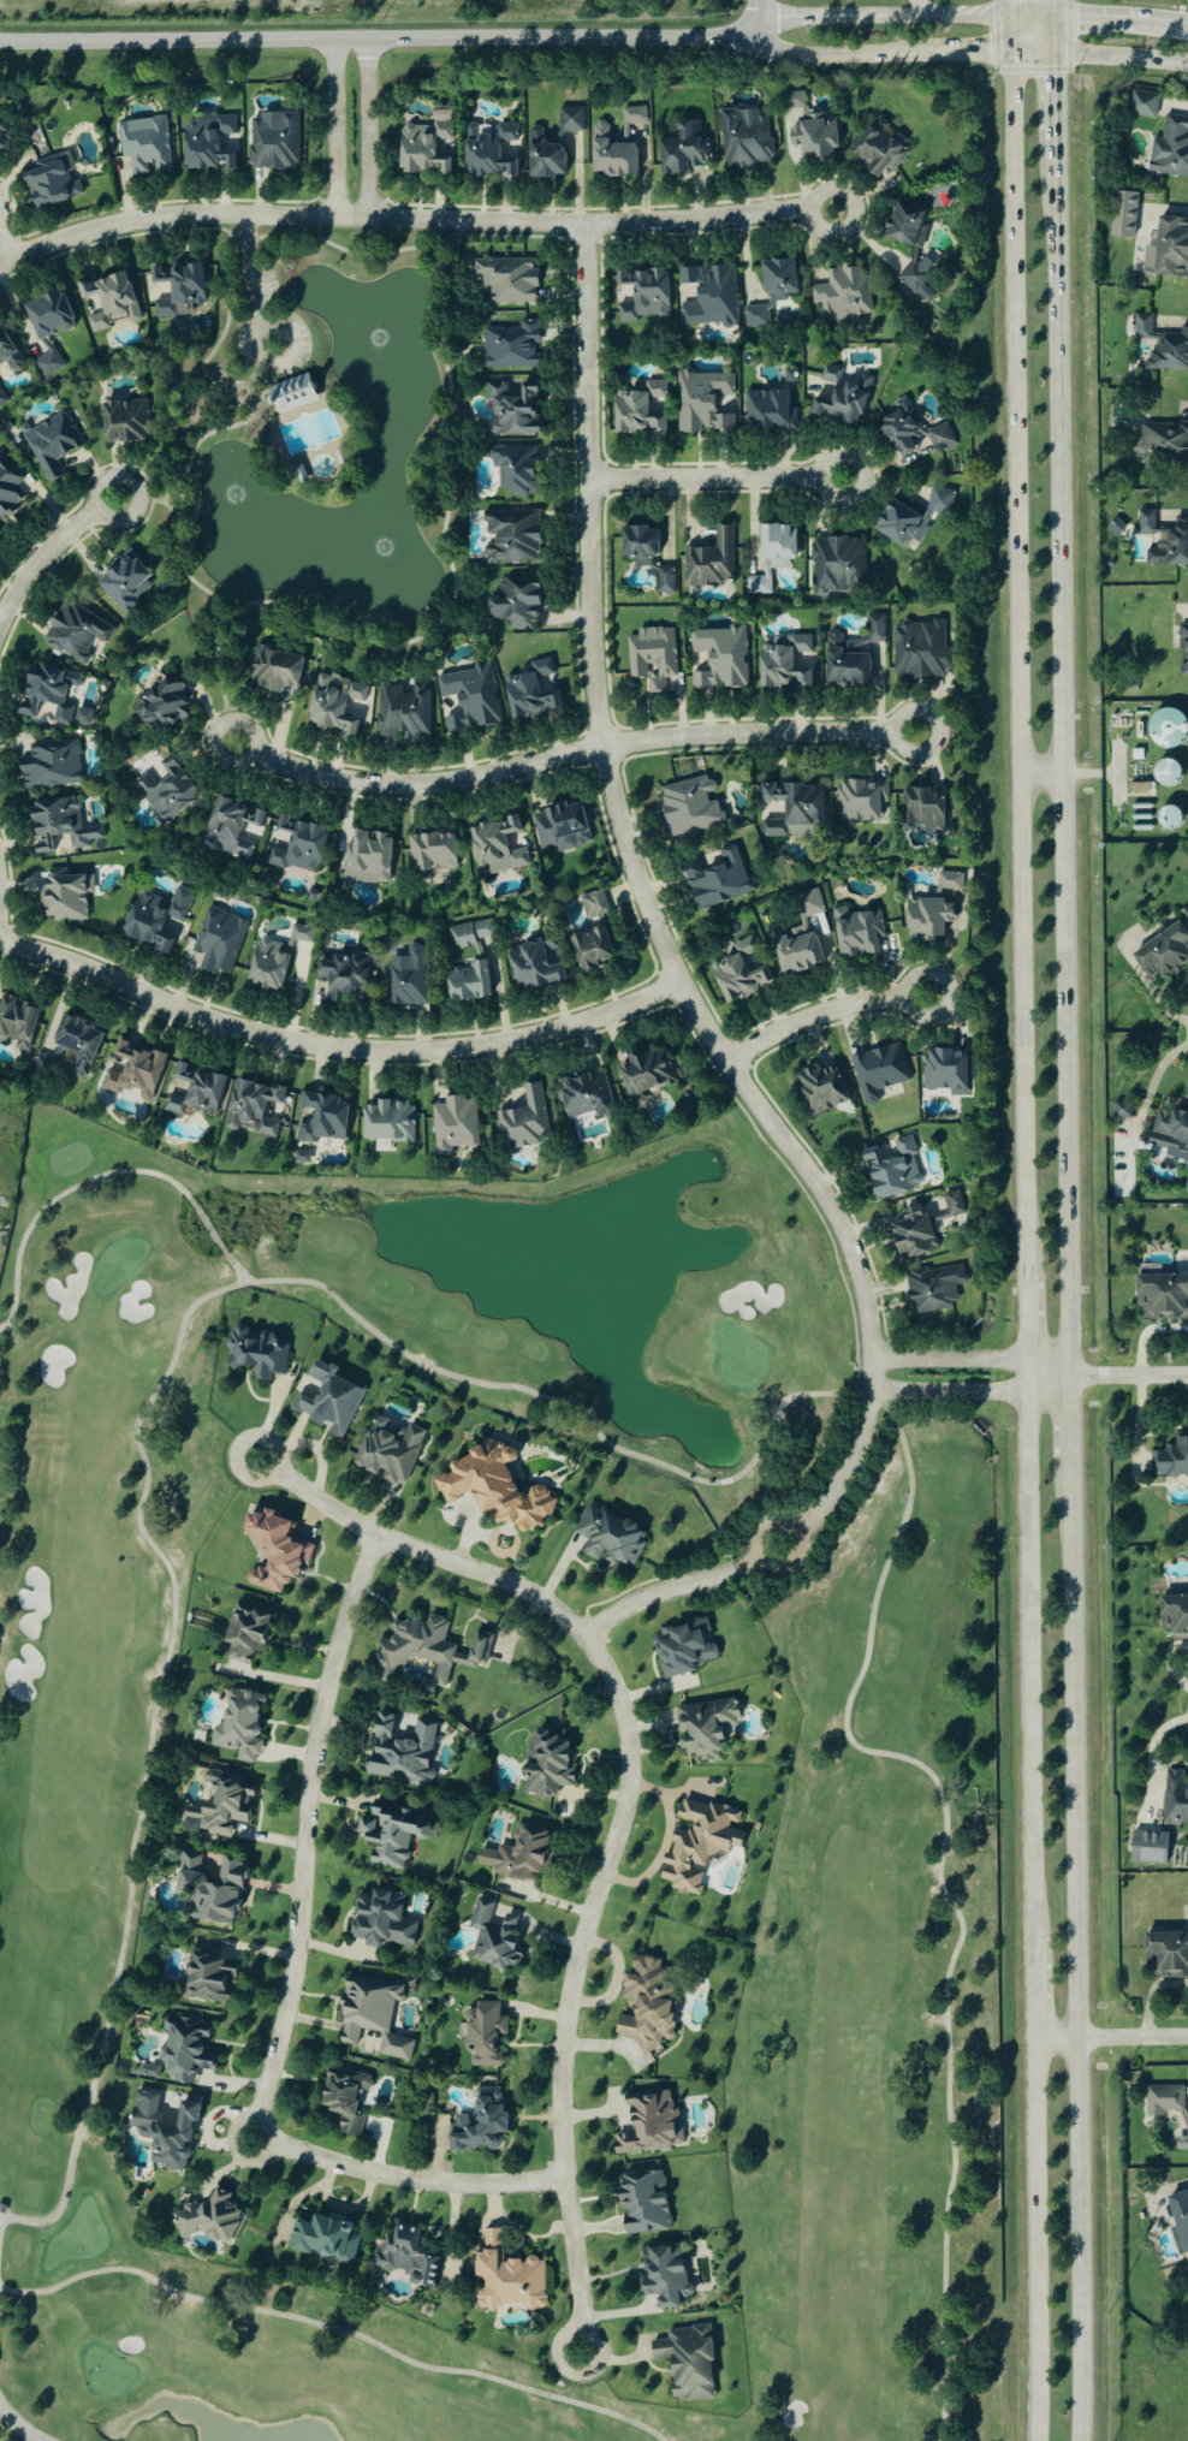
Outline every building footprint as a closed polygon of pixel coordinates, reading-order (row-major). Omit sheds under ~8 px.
[(1127,115),(1153,119),(1157,96),(1130,91),(1127,115)] [(528,179),(563,179),(562,133),(582,133),(582,108),(556,108),(556,137),(541,138),(541,129),(528,129),(528,179)] [(623,124),(645,124),(643,108),(622,109),(623,124)] [(719,112),(724,170),(770,166),(766,108),(719,112)] [(398,126),(398,176),(450,176),(450,109),(432,109),(432,126),(398,126)] [(833,114),(790,115),(791,148),(801,148),(801,160),(836,159),(833,114)] [(296,115),(249,115),(249,170),(296,170),(296,115)] [(1146,173),(1187,179),(1187,135),(1186,135),(1187,118),(1164,115),(1162,141),(1151,138),(1146,173)] [(170,172),(165,118),(147,119),(147,121),(117,125),(120,159),(127,158),(129,176),(170,172)] [(183,170),(233,170),(233,119),(183,119),(183,170)] [(909,148),(874,120),(847,155),(881,183),(909,148)] [(658,141),(660,174),(706,172),(703,121),(675,123),(676,139),(658,141)] [(634,144),(607,144),(607,124),(590,124),(592,177),(635,177),(634,144)] [(464,126),(464,177),(516,177),(516,125),(494,125),(494,126),(464,126)] [(36,213),(82,195),(76,180),(70,183),(60,161),(22,177),(36,213)] [(1139,194),(1115,191),(1109,237),(1134,240),(1139,194)] [(917,250),(928,213),(892,203),(883,239),(917,250)] [(1187,281),(1187,220),(1156,218),(1151,278),(1187,281)] [(534,304),(535,261),(470,260),(470,279),(481,279),(481,290),(488,290),(487,304),(534,304)] [(761,299),(794,299),(794,261),(761,261),(761,299)] [(896,278),(913,295),(929,278),(913,261),(896,278)] [(174,308),(203,305),(201,265),(152,267),(153,317),(174,317),(174,308)] [(681,327),(736,325),(732,266),(678,268),(681,327)] [(810,286),(812,308),(818,307),(819,321),(869,317),(866,268),(826,271),(826,285),(810,286)] [(617,321),(667,320),(666,271),(616,272),(617,321)] [(91,333),(111,328),(108,319),(125,315),(126,323),(137,320),(126,274),(78,285),(84,309),(97,305),(99,315),(88,317),(91,333)] [(37,341),(73,326),(59,291),(23,305),(37,341)] [(767,309),(744,309),(744,326),(767,326),(767,309)] [(1151,334),(1151,315),(1133,315),(1133,341),(1147,341),(1146,372),(1187,373),(1187,326),(1178,326),(1178,334),(1151,334)] [(537,369),(537,322),(517,322),(517,328),(482,328),(482,369),(537,369)] [(5,362),(11,374),(22,368),(0,325),(0,364),(5,362)] [(32,362),(43,380),(64,369),(53,350),(32,362)] [(857,428),(869,380),(822,368),(819,384),(830,386),(826,399),(814,396),(809,416),(857,428)] [(278,416),(316,402),(307,374),(267,390),(278,416)] [(731,397),(732,374),(677,374),(676,433),(732,433),(732,415),(715,415),(715,397),(731,397)] [(536,382),(487,384),(488,438),(539,435),(536,382)] [(665,434),(664,415),(648,415),(648,405),(664,405),(664,382),(642,382),(642,391),(612,392),(613,435),(665,434)] [(795,410),(786,410),(786,391),(744,391),(744,432),(795,432),(795,410)] [(919,432),(909,400),(889,406),(892,417),(879,422),(890,461),(914,453),(910,441),(927,436),(932,452),(954,446),(946,422),(919,432)] [(147,443),(145,402),(101,403),(102,444),(147,443)] [(47,483),(64,475),(55,459),(82,446),(65,412),(22,434),(47,483)] [(1187,465),(1187,424),(1140,424),(1140,465),(1187,465)] [(494,498),(536,497),(535,446),(493,449),(494,498)] [(14,487),(23,479),(0,456),(0,521),(24,495),(14,487)] [(955,497),(935,487),(920,516),(889,499),(873,531),(904,547),(908,540),(917,545),(934,512),(944,517),(955,497)] [(537,562),(536,511),(483,512),(485,536),(486,536),(487,563),(537,562)] [(1187,565),(1187,524),(1154,524),(1154,511),(1136,511),(1136,536),(1153,536),(1153,550),(1145,550),(1145,565),(1187,565)] [(794,560),(794,524),(758,524),(758,560),(794,560)] [(731,525),(713,525),(713,548),(682,548),(682,586),(731,586),(731,525)] [(620,527),(620,560),(632,560),(632,566),(655,566),(655,527),(620,527)] [(810,538),(810,593),(862,593),(862,538),(810,538)] [(130,553),(94,582),(124,618),(139,605),(131,595),(152,580),(130,553)] [(655,594),(671,594),(671,568),(655,568),(655,594)] [(746,576),(746,595),(770,595),(770,576),(746,576)] [(537,580),(497,580),(497,599),(488,599),(488,625),(533,625),(533,606),(537,606),(537,580)] [(63,601),(41,642),(81,664),(94,640),(103,645),(113,629),(63,601)] [(883,642),(883,614),(865,614),(865,641),(825,641),(825,685),(867,685),(867,642),(883,642)] [(948,678),(948,649),(942,649),(943,622),(892,620),(892,677),(948,678)] [(1178,625),(1178,676),(1187,676),(1187,625),(1178,625)] [(628,681),(646,681),(647,694),(664,694),(664,678),(673,678),(672,630),(626,631),(628,681)] [(744,688),(744,630),(689,630),(689,654),(705,654),(706,672),(690,672),(690,688),(744,688)] [(758,687),(809,687),(809,669),(794,669),(794,654),(809,654),(809,636),(788,636),(788,646),(758,646),(758,687)] [(302,657),(255,646),(245,687),(281,694),(283,688),(295,690),(302,657)] [(67,726),(72,705),(64,702),(67,687),(77,689),(81,676),(29,664),(17,713),(35,717),(37,703),(47,705),(43,720),(67,726)] [(510,719),(559,709),(556,687),(541,690),(540,679),(553,677),(551,664),(501,672),(510,719)] [(446,731),(498,724),(489,665),(435,673),(440,699),(455,696),(457,713),(444,715),(446,731)] [(130,714),(164,734),(173,718),(182,723),(191,707),(176,697),(184,684),(158,669),(130,714)] [(305,725),(351,734),(356,712),(348,711),(349,702),(361,705),(364,687),(315,676),(305,725)] [(427,737),(427,684),(378,684),(376,737),(427,737)] [(1149,749),(1185,748),(1184,711),(1148,712),(1149,749)] [(78,785),(76,743),(28,746),(29,759),(19,760),(20,789),(78,785)] [(132,786),(144,801),(150,796),(161,809),(153,815),(161,825),(201,795),(171,756),(132,786)] [(1173,791),(1184,770),(1162,759),(1151,779),(1173,791)] [(658,788),(669,837),(721,825),(711,776),(658,788)] [(885,780),(836,780),(836,822),(885,822),(885,780)] [(821,828),(821,783),(759,783),(759,803),(779,803),(779,819),(761,819),(761,837),(812,837),(812,828),(821,828)] [(902,830),(942,830),(942,789),(902,789),(902,830)] [(49,837),(67,835),(69,850),(85,848),(78,796),(28,803),(35,855),(52,853),(49,837)] [(210,848),(248,860),(255,837),(256,837),(263,812),(215,796),(202,837),(214,841),(210,848)] [(530,813),(540,850),(554,847),(556,851),(589,844),(578,801),(530,813)] [(277,815),(266,863),(315,874),(326,826),(277,815)] [(477,877),(527,868),(517,816),(468,826),(477,877)] [(343,880),(387,883),(390,832),(346,830),(343,880)] [(452,831),(405,835),(409,873),(455,869),(452,831)] [(750,893),(737,848),(681,863),(694,910),(750,893)] [(962,891),(963,873),(938,872),(938,890),(962,891)] [(84,921),(84,875),(41,875),(42,921),(84,921)] [(137,890),(120,936),(167,954),(173,938),(161,933),(166,919),(182,923),(192,893),(174,886),(168,902),(137,890)] [(798,920),(822,913),(816,890),(791,896),(798,920)] [(584,920),(607,914),(601,891),(578,897),(584,920)] [(950,920),(949,899),(904,901),(905,943),(942,942),(942,920),(950,920)] [(197,968),(227,978),(245,920),(208,908),(194,952),(202,954),(197,968)] [(883,938),(879,911),(848,915),(847,908),(832,909),(839,958),(878,954),(875,939),(883,938)] [(447,930),(452,948),(494,939),(489,920),(447,930)] [(1152,985),(1187,960),(1187,936),(1178,921),(1130,954),(1152,985)] [(312,943),(315,928),(293,924),(290,939),(312,943)] [(581,973),(614,961),(601,925),(568,937),(581,973)] [(821,963),(809,926),(770,939),(782,976),(821,963)] [(564,980),(553,936),(505,948),(516,991),(564,980)] [(256,939),(244,984),(277,992),(289,949),(256,939)] [(724,1003),(770,984),(760,961),(746,967),(743,960),(756,954),(752,942),(707,960),(724,1003)] [(406,964),(386,964),(386,1005),(424,1005),(424,946),(406,946),(406,964)] [(343,1003),(344,994),(364,994),(366,955),(328,954),(328,961),(315,960),(315,980),(326,980),(326,1002),(343,1003)] [(447,1002),(488,998),(486,961),(468,962),(469,969),(445,970),(447,1002)] [(38,1004),(0,994),(0,1038),(14,1041),(13,1049),(26,1052),(38,1004)] [(76,1053),(70,1074),(84,1079),(101,1028),(60,1015),(51,1045),(76,1053)] [(165,1055),(114,1040),(101,1086),(136,1097),(136,1100),(150,1104),(165,1055)] [(861,1106),(883,1101),(879,1089),(907,1083),(898,1045),(850,1056),(861,1106)] [(629,1105),(641,1101),(638,1094),(673,1083),(663,1046),(625,1058),(626,1063),(617,1067),(629,1105)] [(966,1093),(966,1050),(922,1050),(922,1093),(966,1093)] [(30,1075),(43,1081),(51,1062),(37,1057),(30,1075)] [(792,1075),(807,1117),(847,1104),(832,1062),(792,1075)] [(222,1075),(174,1063),(162,1112),(183,1117),(184,1110),(213,1116),(222,1075)] [(565,1119),(593,1112),(595,1121),(613,1117),(602,1070),(557,1081),(565,1119)] [(274,1138),(284,1089),(233,1079),(222,1128),(274,1138)] [(540,1082),(522,1085),(524,1107),(495,1111),(500,1150),(547,1145),(540,1082)] [(296,1139),(341,1145),(348,1099),(302,1093),(296,1139)] [(434,1152),(477,1150),(474,1095),(442,1098),(442,1105),(430,1106),(434,1152)] [(361,1141),(411,1141),(411,1101),(361,1101),(361,1141)] [(1113,1117),(1129,1117),(1129,1103),(1113,1103),(1113,1117)] [(1150,1138),(1186,1145),(1181,1166),(1187,1167),(1187,1114),(1157,1107),(1150,1138)] [(922,1188),(909,1138),(860,1151),(873,1201),(922,1188)] [(310,1143),(296,1143),(296,1162),(309,1163),(310,1143)] [(944,1195),(946,1216),(960,1214),(957,1194),(944,1195)] [(887,1214),(897,1260),(934,1251),(923,1206),(887,1214)] [(954,1287),(964,1284),(961,1264),(904,1273),(911,1315),(957,1307),(954,1287)] [(1134,1320),(1187,1319),(1187,1275),(1134,1275),(1134,1320)] [(287,1338),(230,1331),(225,1367),(253,1370),(251,1380),(269,1383),(269,1376),(283,1377),(287,1338)] [(361,1388),(334,1379),(337,1368),(310,1360),(304,1378),(319,1383),(313,1400),(295,1395),(287,1417),(345,1435),(361,1388)] [(422,1431),(372,1414),(352,1469),(403,1486),(422,1431)] [(1174,1433),(1175,1449),(1148,1449),(1148,1477),(1187,1477),(1187,1433),(1174,1433)] [(470,1492),(479,1514),(489,1516),(493,1524),(537,1532),(540,1520),(550,1522),(553,1505),(546,1489),(528,1485),(525,1496),(515,1493),(503,1465),(513,1461),(516,1448),(483,1442),(469,1448),(467,1457),(450,1463),(447,1475),(435,1480),(445,1502),(470,1492)] [(582,1550),(629,1572),(647,1533),(586,1504),(572,1534),(586,1540),(582,1550)] [(283,1594),(286,1578),(296,1580),(299,1564),(307,1567),(311,1546),(289,1540),(293,1520),(246,1509),(240,1537),(259,1542),(255,1557),(265,1558),(261,1573),(249,1570),(245,1585),(283,1594)] [(1158,1631),(1170,1631),(1170,1641),(1187,1641),(1187,1596),(1158,1596),(1158,1631)] [(269,1613),(234,1603),(220,1658),(254,1668),(269,1613)] [(487,1669),(489,1635),(471,1633),(470,1656),(453,1655),(455,1645),(444,1645),(445,1619),(427,1617),(426,1625),(391,1621),(390,1639),(378,1639),(374,1681),(391,1683),(392,1662),(433,1665),(432,1687),(446,1688),(447,1665),(487,1669)] [(662,1679),(694,1671),(693,1665),(717,1659),(707,1619),(651,1633),(662,1679)] [(209,1747),(234,1750),(233,1760),(254,1763),(262,1694),(225,1689),(220,1727),(213,1727),(209,1747)] [(675,1706),(679,1756),(696,1754),(697,1763),(721,1760),(719,1727),(737,1726),(735,1700),(675,1706)] [(434,1723),(412,1720),(410,1741),(390,1739),(392,1716),(374,1714),(366,1777),(427,1784),(434,1723)] [(569,1787),(570,1734),(524,1734),(524,1796),(554,1798),(554,1787),(569,1787)] [(248,1825),(255,1780),(194,1770),(192,1782),(212,1786),(208,1809),(188,1805),(183,1831),(228,1839),(231,1823),(248,1825)] [(1163,1770),(1160,1824),(1187,1825),(1187,1787),(1181,1787),(1182,1771),(1163,1770)] [(673,1830),(669,1850),(663,1857),(658,1879),(672,1882),(671,1887),(680,1893),(701,1898),(704,1886),(700,1883),(704,1868),(715,1851),(725,1854),(730,1847),(740,1850),(744,1832),(732,1830),(738,1825),(741,1811),(684,1798),(678,1807),(676,1818),(693,1821),(693,1823),(686,1833),(673,1830)] [(403,1869),(408,1837),(426,1840),(428,1823),(421,1822),(423,1810),(373,1804),(370,1819),(357,1817),(355,1834),(363,1835),(362,1845),(372,1845),(368,1865),(403,1869)] [(491,1875),(541,1884),(552,1833),(517,1827),(513,1849),(497,1846),(491,1875)] [(1164,1864),(1164,1834),(1130,1834),(1130,1864),(1164,1864)] [(219,1858),(215,1879),(196,1876),(200,1853),(180,1851),(173,1894),(188,1895),(184,1919),(233,1926),(243,1861),(219,1858)] [(350,1941),(411,1947),(414,1923),(398,1922),(400,1895),(355,1890),(350,1941)] [(468,1960),(513,1973),(518,1955),(513,1953),(517,1940),(511,1937),(516,1917),(493,1911),(495,1903),(475,1899),(467,1929),(476,1932),(468,1960)] [(1142,1978),(1187,1978),(1187,1934),(1142,1934),(1142,1978)] [(182,1998),(228,2003),(231,1980),(234,1980),(237,1958),(186,1952),(182,1998)] [(633,2018),(617,2015),(614,2037),(635,2040),(647,2066),(654,2063),(649,2052),(659,2047),(661,2039),(673,2041),(675,2025),(670,2015),(672,2002),(658,1999),(672,1993),(667,1982),(669,1970),(659,1969),(660,1960),(632,1955),(629,1975),(624,1974),(620,2000),(628,2002),(628,2006),(633,2018)] [(388,2035),(393,2002),(401,2003),(404,1986),(347,1977),(343,2001),(344,2001),(337,2043),(357,2047),(360,2030),(381,2033),(378,2056),(411,2061),(414,2040),(388,2035)] [(498,2003),(468,2003),(465,2067),(498,2068),(499,2036),(505,2037),(506,2018),(498,2018),(498,2003)] [(209,2026),(167,2015),(155,2062),(166,2065),(162,2078),(190,2085),(195,2068),(212,2073),(218,2050),(204,2047),(209,2026)] [(159,2078),(160,2066),(141,2065),(140,2077),(159,2078)] [(358,2139),(362,2116),(352,2115),(357,2090),(368,2091),(370,2077),(326,2068),(319,2110),(339,2114),(335,2134),(358,2139)] [(1144,2087),(1144,2116),(1182,2116),(1182,2087),(1144,2087)] [(148,2166),(185,2171),(192,2123),(196,2123),(200,2097),(192,2096),(191,2104),(179,2102),(175,2129),(159,2126),(161,2114),(156,2113),(159,2093),(135,2089),(129,2128),(137,2129),(135,2138),(152,2140),(148,2166)] [(447,2151),(503,2151),(503,2090),(473,2090),(471,2116),(447,2116),(447,2151)] [(667,2092),(624,2097),(629,2134),(612,2136),(614,2156),(681,2148),(677,2112),(670,2113),(667,2092)] [(667,2231),(661,2170),(617,2175),(623,2235),(667,2231)] [(204,2209),(185,2201),(174,2226),(230,2250),(245,2214),(226,2205),(230,2196),(213,2187),(204,2209)] [(1166,2197),(1181,2256),(1187,2254),(1187,2192),(1166,2197)] [(286,2252),(351,2265),(360,2226),(310,2215),(309,2222),(293,2219),(286,2252)] [(416,2244),(418,2229),(381,2225),(374,2275),(433,2283),(438,2247),(416,2244)] [(543,2308),(541,2261),(500,2262),(500,2229),(481,2231),(482,2253),(473,2253),(474,2282),(476,2282),(476,2310),(543,2308)] [(655,2296),(657,2311),(687,2308),(679,2245),(642,2250),(645,2280),(638,2281),(640,2298),(655,2296)] [(712,2399),(708,2327),(665,2329),(665,2341),(649,2342),(651,2360),(669,2359),(671,2401),(712,2399)]
